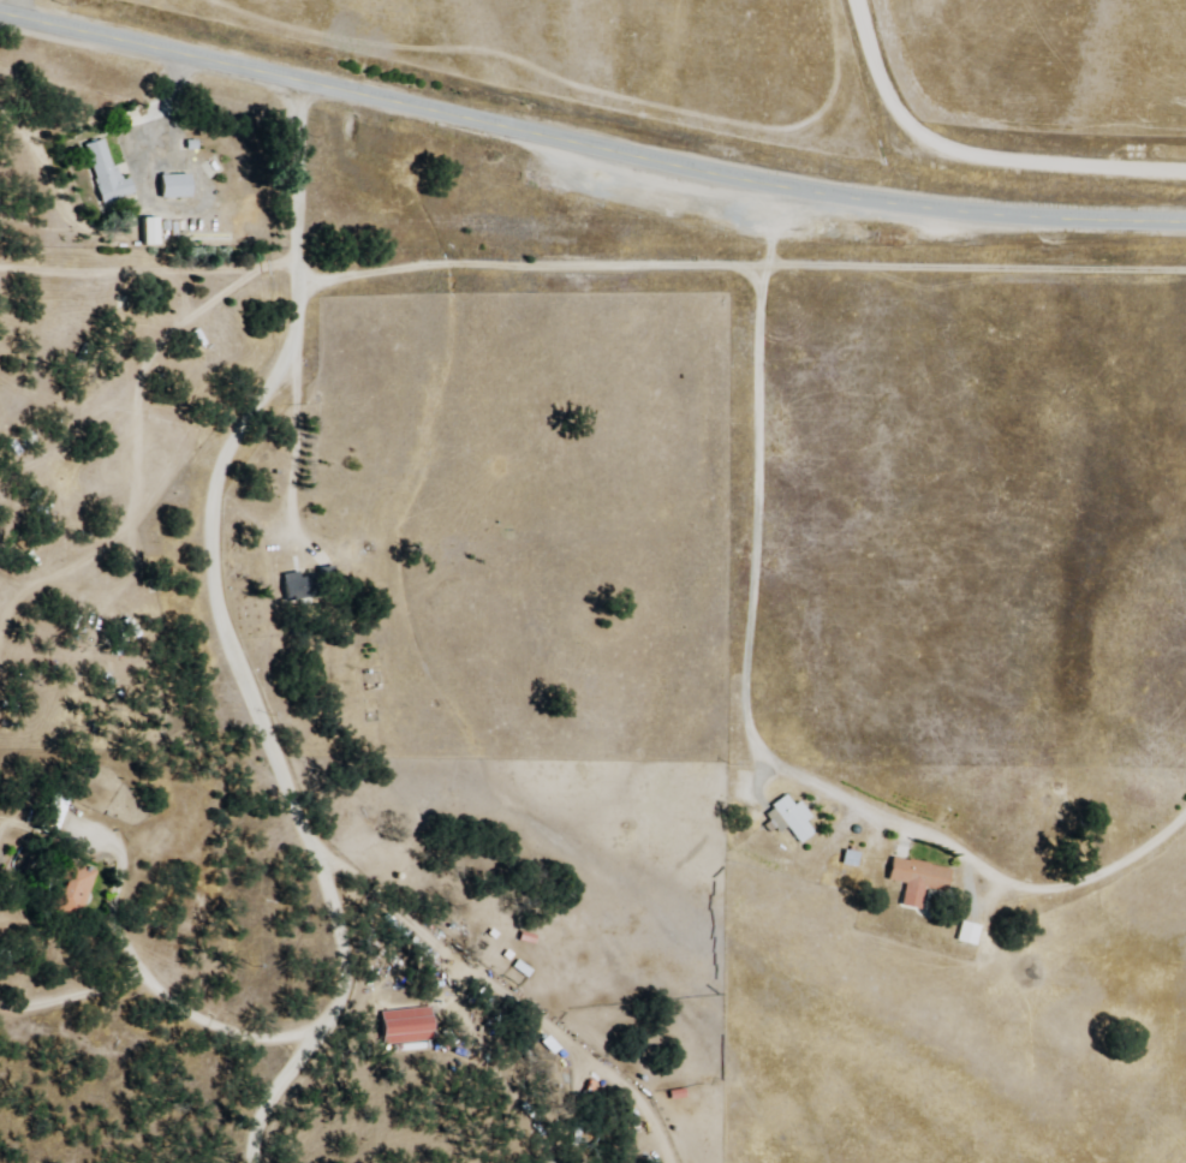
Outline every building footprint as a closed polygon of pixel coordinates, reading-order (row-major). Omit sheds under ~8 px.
[(123,162),(107,166),(101,139),(82,144),(96,208),(131,200),(123,162)] [(188,198),(188,175),(158,175),(158,198),(188,198)] [(282,598),(303,596),(301,573),(279,576),(282,598)] [(777,833),(783,828),(799,846),(813,833),(805,823),(811,818),(797,803),(794,806),(784,796),(762,816),(777,833)] [(65,802),(48,797),(36,832),(54,838),(65,802)] [(923,890),(946,894),(949,869),(890,860),(886,882),(903,885),(899,908),(920,911),(923,890)] [(522,981),(529,973),(515,961),(508,969),(522,981)] [(377,1045),(427,1044),(426,1009),(376,1011),(377,1045)]
